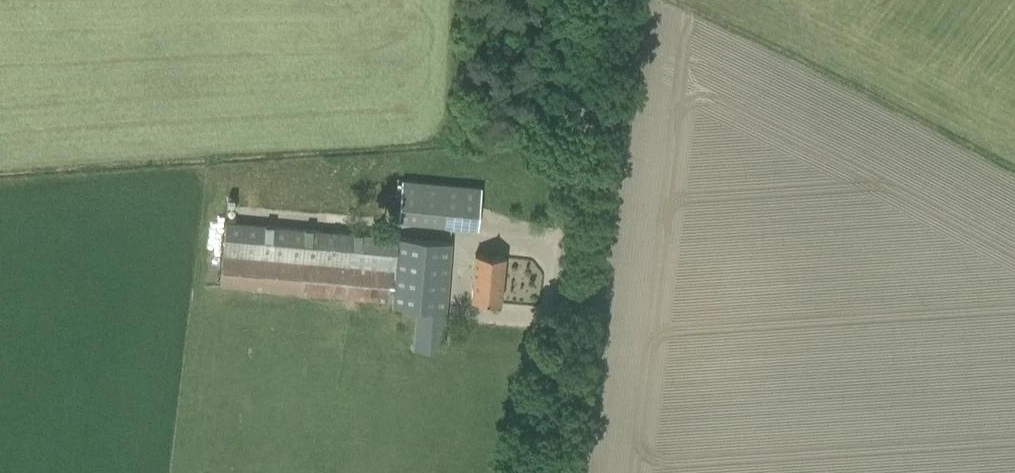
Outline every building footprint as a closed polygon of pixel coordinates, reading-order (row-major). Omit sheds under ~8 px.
[(477,228),(481,188),(401,180),(397,220),(477,228)] [(224,226),(220,289),(388,301),(390,272),(392,273),(394,239),(224,226)] [(388,301),(387,308),(415,310),(412,349),(442,352),(448,243),(394,239),(392,273),(390,272),(388,301)] [(470,300),(499,303),(504,256),(474,253),(470,300)] [(352,305),(350,332),(400,337),(402,310),(352,305)]
